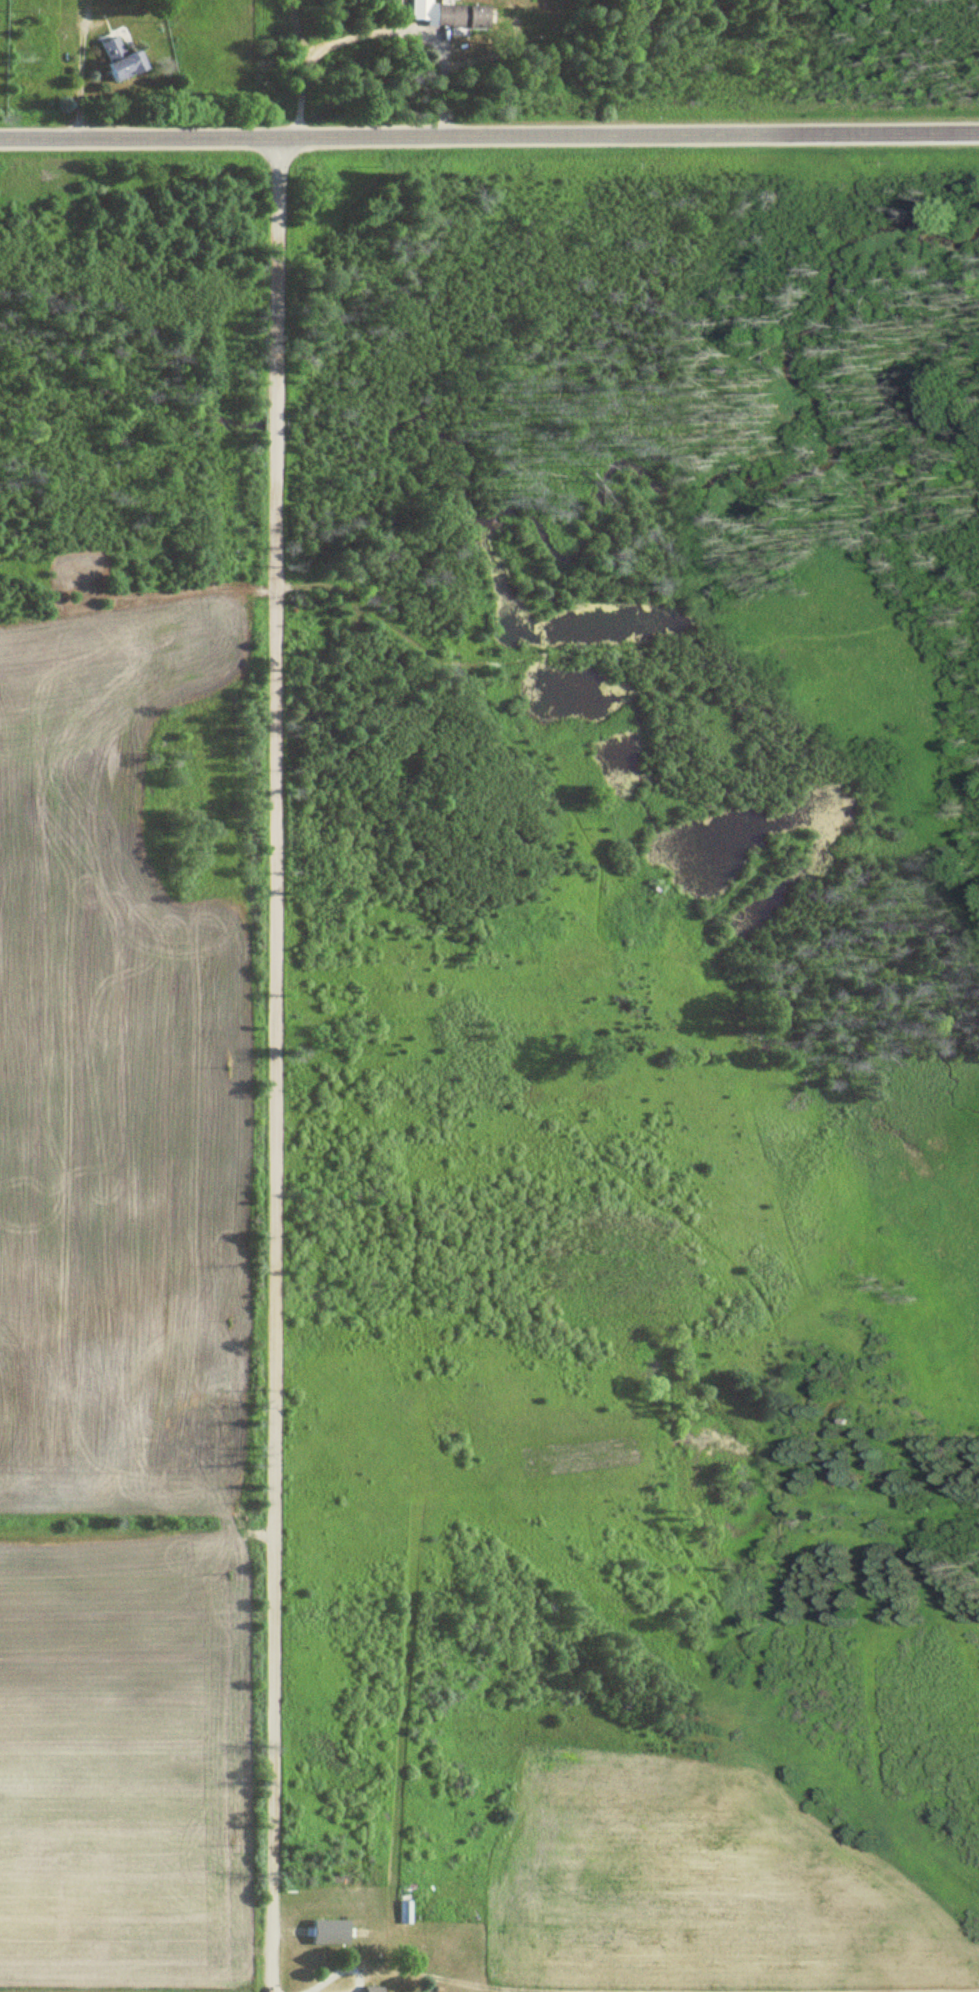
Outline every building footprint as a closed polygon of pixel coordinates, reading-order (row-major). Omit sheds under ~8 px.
[(428,0),(408,0),(407,25),(482,28),(483,6),(427,4),(428,0)] [(106,62),(101,64),(107,82),(141,70),(134,50),(121,55),(115,35),(98,41),(106,62)] [(408,1901),(397,1901),(397,1923),(408,1923),(408,1901)]
